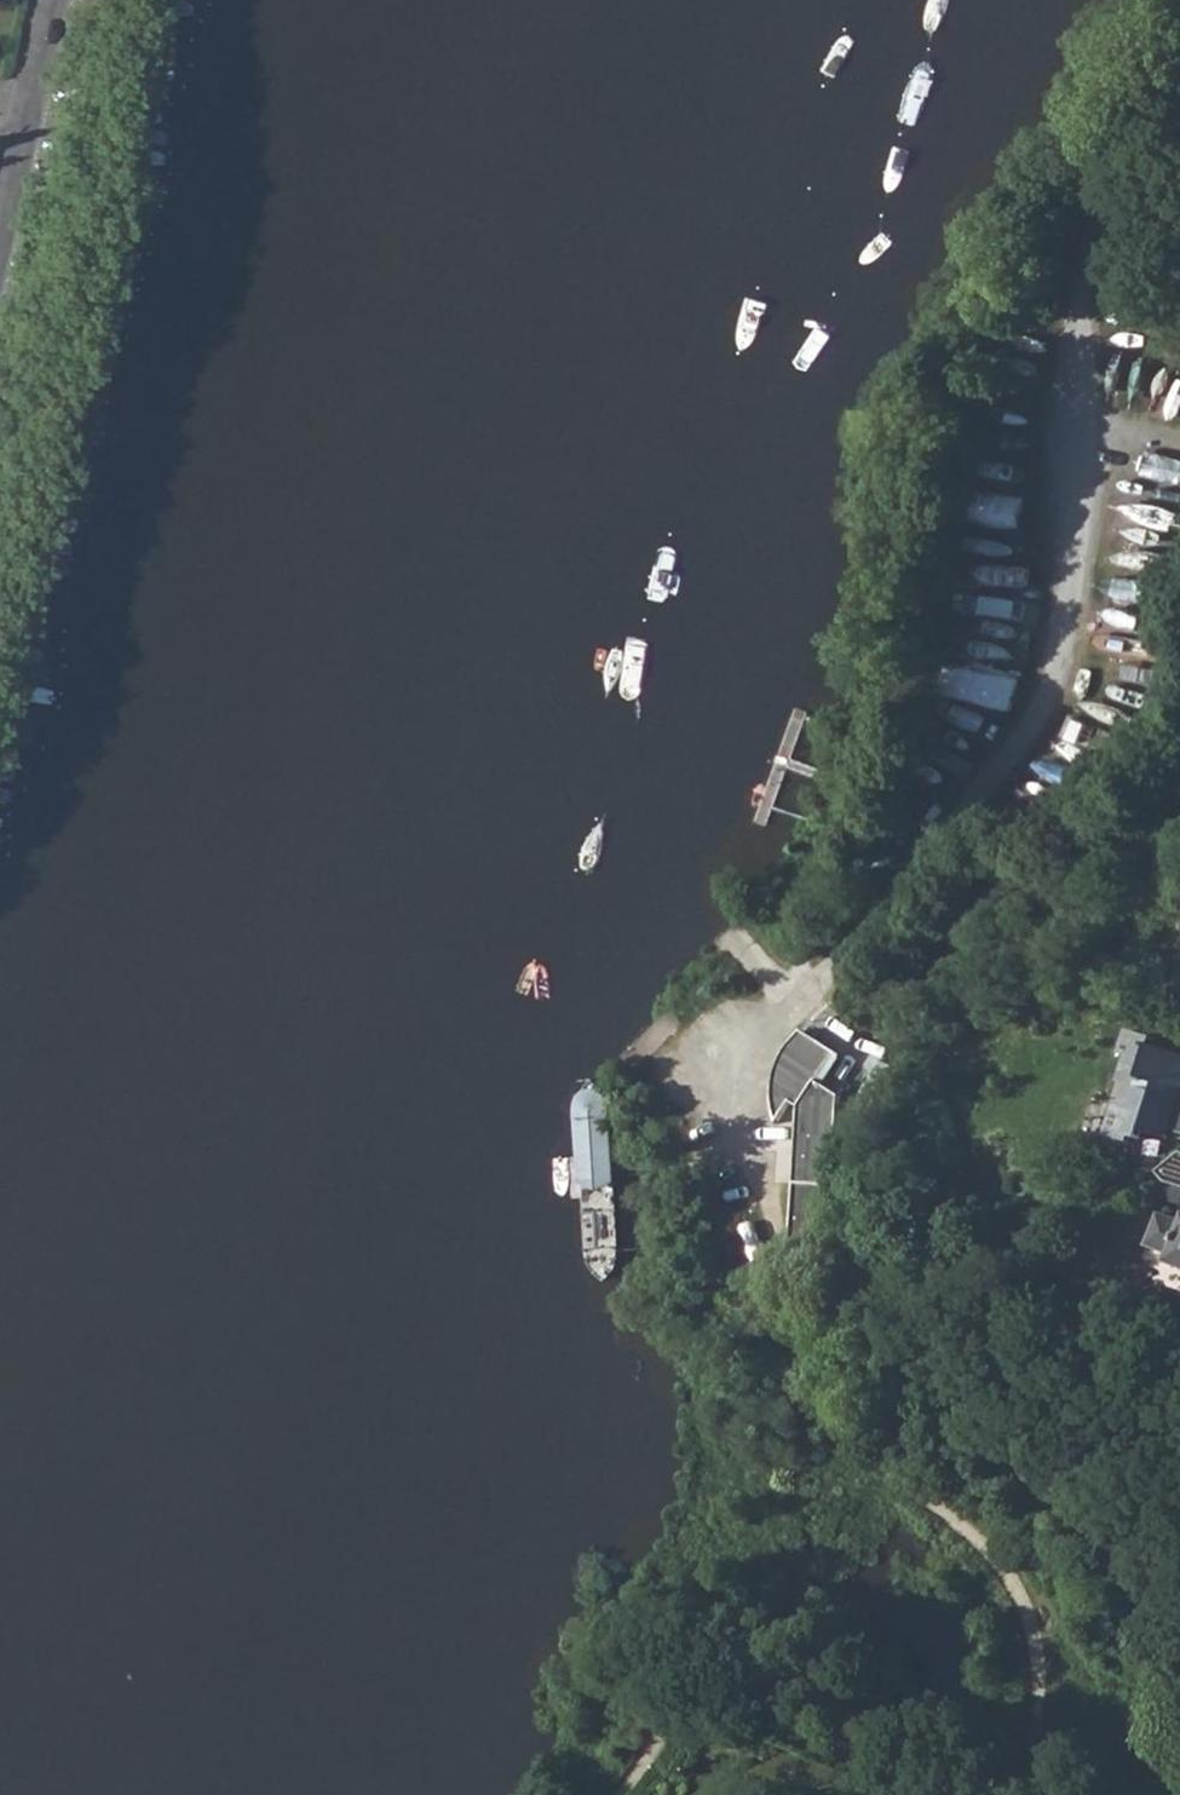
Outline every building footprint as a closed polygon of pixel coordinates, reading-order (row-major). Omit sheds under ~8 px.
[(1024,526),(1027,495),(980,491),(977,521),(1024,526)] [(967,578),(1032,584),(1036,542),(971,536),(967,578)] [(1013,708),(1021,678),(954,660),(946,690),(1013,708)] [(832,1249),(841,1095),(823,1085),(842,1055),(803,1030),(783,1053),(773,1081),(772,1100),(778,1125),(792,1102),(799,1108),(792,1247),(832,1249)] [(1154,1048),(1157,1040),(1129,1032),(1122,1055),(1128,1057),(1116,1099),(1126,1101),(1113,1135),(1133,1141),(1134,1139),(1142,1142),(1144,1133),(1167,1140),(1170,1131),(1179,1134),(1179,1056),(1154,1048)] [(1179,1188),(1179,1153),(1157,1173),(1167,1184),(1179,1188)] [(1160,1215),(1148,1247),(1173,1257),(1170,1265),(1179,1269),(1179,1222),(1160,1215)]
